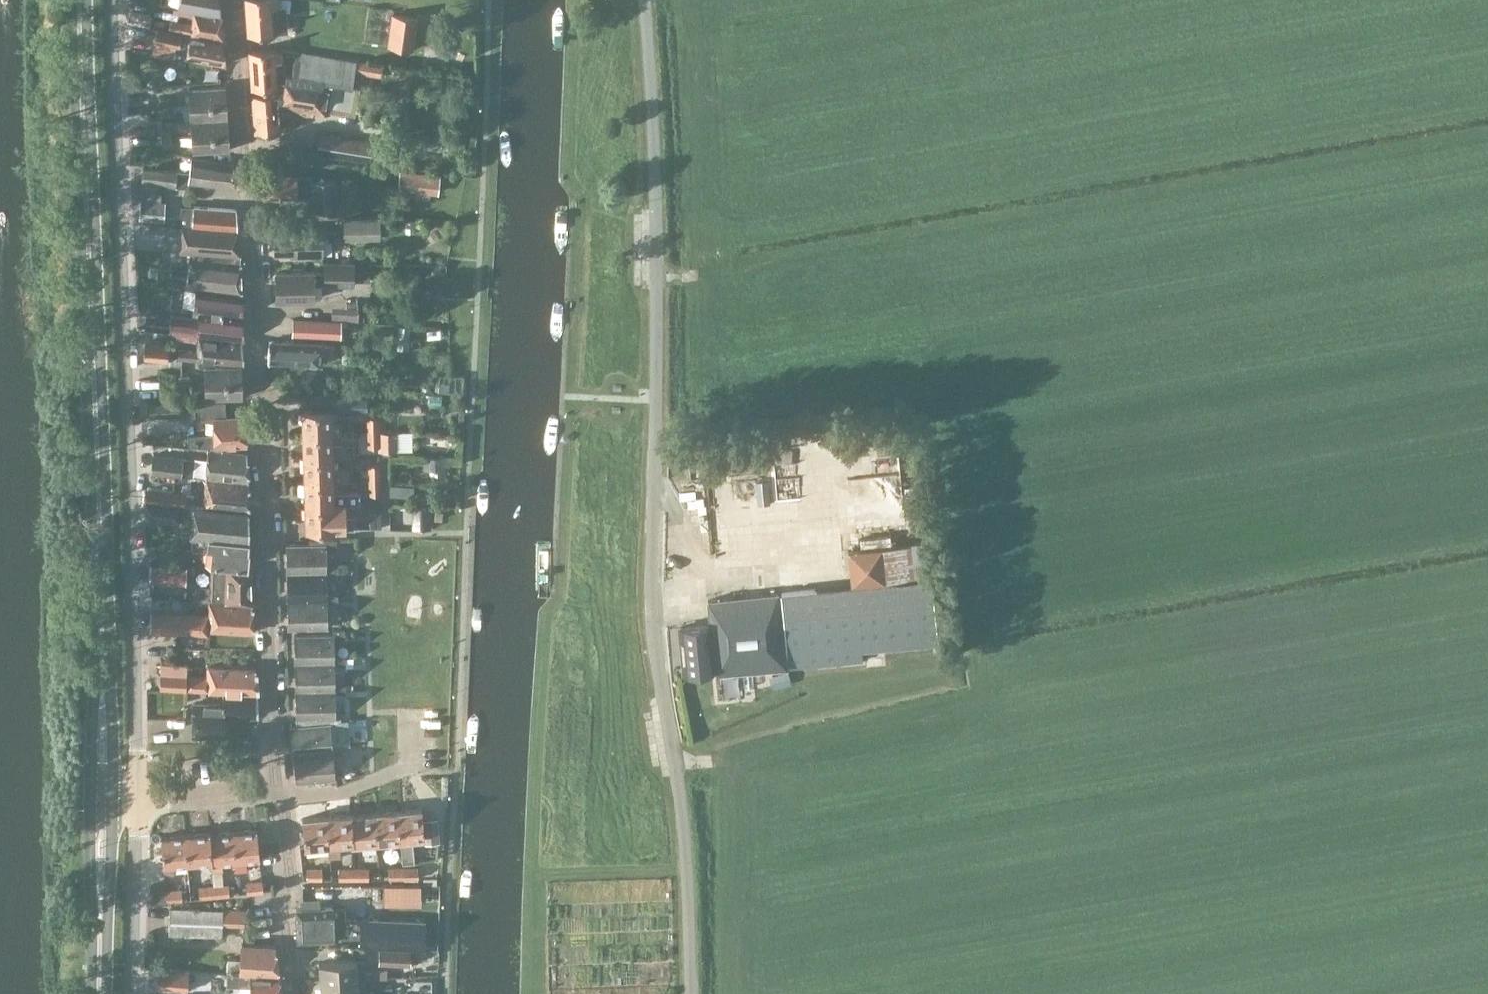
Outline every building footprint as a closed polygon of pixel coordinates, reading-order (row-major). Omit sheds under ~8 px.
[(182,9),(220,15),(219,0),(179,0),(178,8),(182,9)] [(248,35),(272,33),(270,9),(279,8),(278,0),(245,0),(248,35)] [(125,24),(147,25),(148,9),(126,8),(125,24)] [(168,30),(166,30),(167,21),(159,20),(158,28),(156,28),(156,29),(223,40),(221,16),(192,11),(191,23),(170,19),(168,30)] [(392,15),(387,46),(413,50),(417,17),(392,15)] [(154,42),(151,55),(153,55),(173,59),(175,46),(179,46),(187,47),(185,56),(223,63),(225,64),(223,40),(156,29),(154,42)] [(281,48),(249,51),(252,89),(276,87),(274,63),(283,62),(281,48)] [(328,114),(329,108),(334,82),(351,86),(354,73),(356,62),(296,51),(291,75),(287,74),(283,92),(252,94),(255,132),(279,130),(278,106),(281,105),(280,109),(312,115),(312,111),(328,114)] [(381,66),(356,62),(354,73),(380,77),(381,66)] [(187,89),(189,104),(226,102),(225,86),(187,89)] [(158,98),(159,107),(170,106),(169,98),(158,98)] [(189,104),(190,120),(227,118),(226,102),(189,104)] [(170,106),(159,107),(159,115),(170,114),(170,106)] [(190,120),(191,136),(228,134),(227,118),(190,120)] [(160,130),(161,138),(171,138),(171,129),(160,130)] [(228,134),(191,136),(192,152),(230,150),(228,134)] [(316,152),(367,159),(369,142),(319,135),(316,152)] [(171,138),(161,138),(162,147),(172,146),(171,138)] [(142,168),(141,184),(187,187),(187,182),(234,187),(233,163),(191,157),(189,171),(142,168)] [(397,190),(438,194),(439,175),(399,170),(397,190)] [(264,176),(265,198),(296,197),(296,190),(310,190),(311,210),(335,209),(334,181),(311,181),(311,176),(295,177),(295,175),(264,176)] [(140,199),(140,203),(139,219),(163,221),(164,201),(140,199)] [(179,224),(237,228),(236,209),(181,205),(179,224)] [(379,217),(372,217),(341,219),(342,241),(380,239),(379,217)] [(168,238),(179,239),(178,252),(230,255),(230,262),(240,263),(239,255),(241,256),(238,230),(180,226),(165,225),(168,238)] [(274,231),(274,253),(291,253),(291,256),(322,256),(321,240),(335,240),(335,230),(321,230),(321,227),(290,228),(290,231),(274,231)] [(240,263),(230,262),(187,258),(185,276),(171,275),(172,269),(158,268),(156,283),(184,286),(184,287),(241,292),(240,263)] [(313,271),(276,272),(276,300),(313,299),(313,283),(324,283),(324,285),(353,285),(353,281),(369,281),(369,264),(354,264),(354,262),(324,262),(324,272),(313,272),(313,271)] [(194,289),(192,302),(192,310),(242,315),(241,293),(194,289)] [(358,307),(331,306),(331,321),(341,321),(357,321),(358,307)] [(241,316),(199,312),(192,311),(191,317),(170,315),(168,333),(242,340),(241,316)] [(165,325),(163,315),(140,319),(143,330),(165,325)] [(340,337),(341,321),(331,321),(292,319),(291,335),(340,337)] [(410,325),(410,339),(427,338),(426,324),(410,325)] [(432,339),(445,338),(445,326),(432,326),(432,339)] [(178,350),(177,358),(243,364),(242,340),(197,336),(195,351),(178,350)] [(167,342),(143,341),(142,360),(166,362),(167,342)] [(322,364),(322,356),(333,356),(333,344),(323,343),(323,344),(269,342),(268,362),(322,364)] [(204,367),(205,383),(241,382),(240,366),(204,367)] [(178,375),(179,392),(190,392),(188,375),(178,375)] [(241,398),(241,382),(205,383),(205,399),(241,398)] [(366,395),(336,396),(337,411),(366,409),(366,395)] [(429,395),(428,406),(440,406),(441,396),(429,395)] [(193,400),(178,401),(177,409),(194,411),(193,400)] [(149,418),(180,416),(181,420),(195,419),(194,411),(177,409),(178,401),(148,403),(149,418)] [(198,420),(212,419),(213,434),(188,435),(188,447),(208,446),(209,449),(207,449),(246,453),(245,444),(247,444),(245,415),(225,416),(225,401),(197,402),(198,420)] [(301,409),(302,434),(341,433),(340,422),(330,422),(329,408),(301,409)] [(366,417),(367,432),(377,432),(377,431),(377,417),(366,417)] [(397,432),(389,432),(384,432),(384,431),(377,431),(377,432),(367,432),(367,447),(379,448),(379,451),(397,450),(397,432)] [(331,446),(330,434),(341,433),(302,434),(303,457),(356,456),(355,444),(331,446)] [(246,453),(207,449),(205,477),(248,481),(247,453),(246,453)] [(152,455),(151,473),(180,476),(182,459),(152,455)] [(331,469),(331,458),(356,456),(303,457),(304,481),(332,481),(332,482),(348,481),(348,469),(331,469)] [(445,457),(423,458),(424,470),(436,469),(437,478),(445,478),(445,457)] [(815,479),(813,457),(800,459),(803,480),(815,479)] [(878,473),(895,471),(893,460),(877,461),(878,473)] [(368,464),(368,479),(380,479),(380,464),(368,464)] [(898,506),(897,473),(871,474),(872,507),(898,506)] [(767,497),(764,475),(751,477),(754,499),(767,497)] [(248,482),(206,478),(203,506),(248,510),(248,482)] [(381,494),(380,479),(368,479),(369,495),(381,494)] [(304,481),(304,505),(333,504),(359,504),(359,491),(332,492),(332,482),(332,481),(304,481)] [(190,495),(186,495),(186,494),(145,490),(145,502),(248,511),(195,506),(195,501),(190,501),(190,495)] [(181,521),(181,525),(189,526),(189,532),(248,538),(248,511),(145,502),(146,518),(181,521)] [(381,505),(364,502),(360,528),(377,530),(381,505)] [(305,530),(354,528),(354,515),(345,515),(345,504),(359,504),(333,504),(304,505),(305,530)] [(410,529),(430,529),(430,505),(410,506),(410,529)] [(434,510),(433,519),(442,519),(442,510),(434,510)] [(248,539),(248,538),(189,532),(189,526),(181,525),(180,533),(175,533),(174,547),(206,549),(205,563),(247,566),(249,549),(248,548),(249,540),(248,539)] [(324,539),(324,543),(285,544),(286,573),(326,572),(325,567),(325,547),(336,547),(336,539),(324,539)] [(912,577),(909,543),(848,550),(851,583),(912,577)] [(149,583),(185,585),(186,567),(150,565),(149,583)] [(336,566),(325,567),(326,572),(286,573),(286,600),(326,599),(326,594),(326,575),(336,575),(336,566)] [(214,569),(213,587),(194,586),(193,601),(208,601),(251,603),(250,570),(225,569),(214,569)] [(707,624),(678,627),(683,673),(715,669),(716,674),(862,658),(861,650),(935,642),(928,577),(705,600),(707,624)] [(337,594),(326,594),(326,599),(286,600),(287,629),(327,628),(326,603),(337,603),(337,594)] [(251,632),(251,603),(208,601),(208,616),(190,615),(190,613),(153,611),(152,626),(209,629),(209,631),(251,632)] [(332,629),(332,634),(294,634),(294,663),(334,662),(334,657),(334,637),(344,637),(344,629),(332,629)] [(182,645),(181,661),(202,662),(203,647),(182,645)] [(344,657),(334,657),(334,662),(294,663),(294,690),(334,690),(334,685),(334,665),(345,665),(344,657)] [(159,689),(223,691),(257,692),(255,668),(208,666),(207,677),(186,676),(186,673),(160,673),(159,689)] [(328,719),(329,722),(334,722),(334,717),(334,693),(345,692),(345,685),(334,685),(334,690),(294,690),(294,719),(328,719)] [(258,716),(257,692),(223,691),(223,705),(194,705),(194,734),(222,734),(222,718),(237,719),(238,715),(258,716)] [(341,716),(334,717),(334,722),(329,722),(290,726),(293,753),(332,750),(332,745),(330,726),(341,724),(341,716)] [(342,744),(332,745),(332,750),(293,753),(295,782),(335,779),(333,754),(343,752),(342,744)] [(413,861),(411,837),(424,836),(424,843),(438,842),(436,818),(422,819),(421,808),(397,811),(399,839),(401,863),(413,861)] [(375,841),(399,839),(397,811),(373,813),(375,841)] [(341,857),(339,842),(352,841),(349,815),(350,815),(350,813),(325,816),(328,844),(329,843),(330,858),(341,857)] [(351,813),(350,813),(350,815),(349,815),(352,841),(354,841),(354,843),(375,841),(373,813),(351,815),(351,813)] [(304,846),(328,844),(325,816),(301,818),(304,846)] [(247,871),(246,861),(259,859),(256,829),(232,831),(235,873),(247,871)] [(208,831),(184,833),(187,864),(210,862),(211,872),(212,872),(208,831)] [(209,831),(208,831),(212,872),(223,871),(222,863),(234,862),(235,873),(232,831),(209,834),(209,831)] [(187,864),(184,833),(160,836),(163,866),(164,875),(174,874),(173,865),(187,864)] [(353,867),(338,867),(338,881),(353,880),(353,868),(353,867)] [(368,867),(353,867),(353,868),(353,880),(368,880),(368,867)] [(402,867),(388,867),(388,880),(402,880),(402,868),(402,867)] [(417,867),(402,867),(402,868),(402,880),(417,879),(417,867)] [(322,868),(306,868),(307,880),(322,880),(322,868)] [(149,902),(164,901),(163,880),(147,881),(149,902)] [(261,880),(246,882),(247,894),(263,893),(261,880)] [(228,883),(213,885),(214,898),(229,896),(229,895),(235,895),(234,885),(228,886),(228,883)] [(420,884),(382,885),(382,906),(421,905),(420,884)] [(214,898),(213,885),(198,887),(199,900),(214,898)] [(341,886),(341,900),(378,901),(378,887),(341,886)] [(180,889),(165,891),(166,903),(182,901),(180,889)] [(295,910),(297,941),(346,938),(347,942),(359,941),(360,919),(345,920),(344,906),(315,908),(314,900),(304,900),(304,909),(295,910)] [(170,908),(169,933),(222,934),(222,925),(222,910),(170,908)] [(244,910),(222,910),(222,925),(243,926),(244,910)] [(424,921),(360,919),(359,941),(359,947),(423,949),(424,921)] [(228,958),(227,972),(277,975),(278,975),(274,946),(241,944),(240,959),(228,958)] [(410,951),(378,949),(378,963),(409,964),(410,951)] [(318,962),(319,982),(357,979),(357,980),(365,979),(373,979),(372,971),(364,972),(363,960),(356,960),(318,962)] [(156,968),(155,988),(186,991),(188,970),(156,968)] [(227,973),(226,984),(240,985),(240,983),(250,983),(249,993),(280,993),(278,975),(277,975),(227,972),(227,973)] [(320,993),(374,993),(374,990),(366,990),(365,979),(357,980),(357,979),(319,982),(320,993)] [(410,986),(409,993),(432,993),(433,988),(410,986)]
